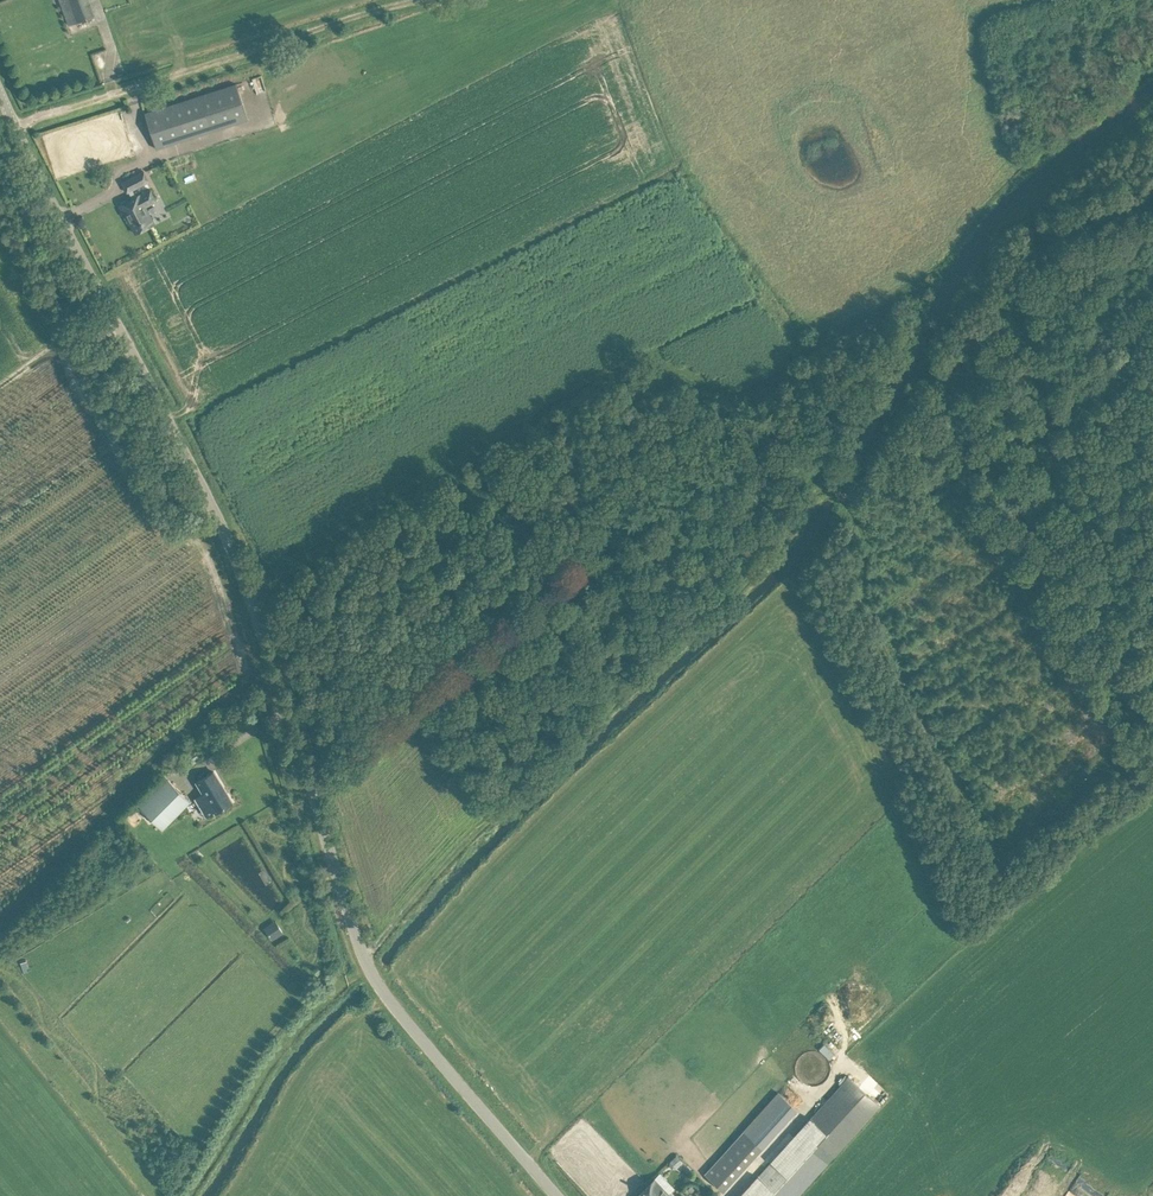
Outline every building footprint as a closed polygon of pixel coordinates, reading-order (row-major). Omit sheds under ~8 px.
[(66,23),(92,15),(87,0),(58,0),(66,23)] [(236,83),(145,112),(156,148),(248,119),(236,83)] [(136,233),(150,225),(155,223),(154,221),(146,206),(156,201),(150,189),(141,193),(136,196),(133,189),(149,181),(143,170),(122,181),(128,192),(129,191),(132,198),(131,198),(133,201),(121,207),(129,223),(130,222),(136,233)] [(206,818),(233,802),(214,771),(197,781),(204,793),(195,799),(206,818)] [(168,779),(140,807),(162,828),(163,828),(161,826),(188,799),(168,779)] [(274,918),(262,927),(272,940),(283,932),(274,918)] [(797,1076),(802,1080),(807,1083),(813,1084),(819,1083),(824,1080),(828,1075),(830,1069),(830,1064),(828,1058),(825,1053),(820,1050),(814,1048),(808,1048),(803,1051),(798,1054),(795,1059),(794,1065),(795,1071),(797,1076)] [(880,1105),(849,1076),(739,1195),(797,1195),(880,1105)] [(706,1173),(705,1173),(707,1171),(725,1187),(723,1189),(723,1190),(797,1109),(778,1092),(704,1173),(705,1174),(706,1173)] [(670,1160),(669,1163),(672,1166),(675,1165),(681,1160),(676,1154),(670,1160)] [(639,1194),(641,1195),(672,1195),(655,1178),(639,1194)]
